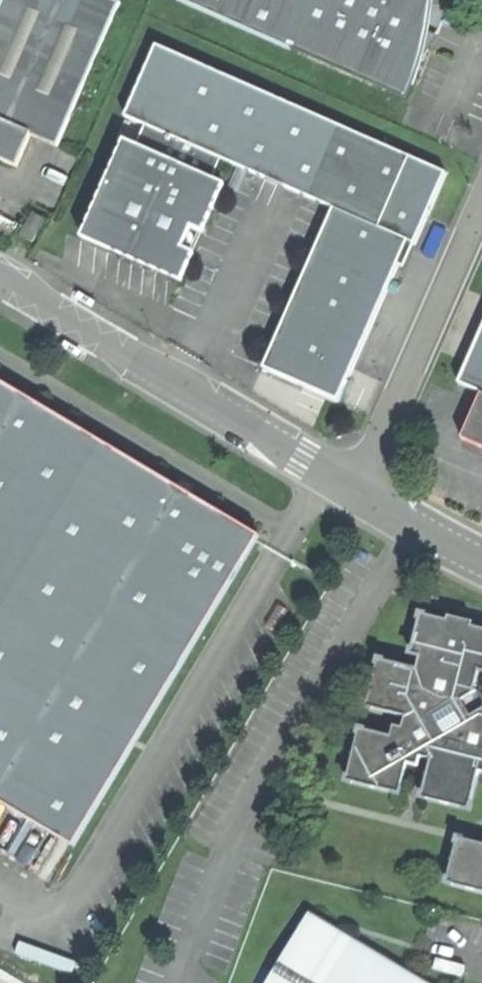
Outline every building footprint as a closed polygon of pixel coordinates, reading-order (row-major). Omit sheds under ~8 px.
[(59,146),(122,5),(112,0),(3,0),(1,5),(7,22),(0,25),(0,163),(1,163),(3,158),(20,166),(34,134),(59,146)] [(179,2),(300,55),(302,50),(403,94),(401,100),(406,102),(420,70),(430,48),(421,44),(426,33),(416,28),(426,7),(423,6),(425,0),(180,0),(179,2)] [(235,165),(312,200),(344,128),(159,44),(126,117),(146,126),(137,146),(130,142),(88,236),(182,279),(194,253),(186,250),(188,246),(193,236),(195,230),(203,233),(225,184),(217,180),(225,161),(235,165)] [(448,174),(344,128),(312,200),(336,210),(266,370),(325,396),(340,403),(412,242),(417,244),(448,174)] [(180,283),(182,279),(88,236),(130,142),(127,141),(83,239),(132,261),(180,283)] [(229,186),(225,184),(203,233),(207,235),(229,186)] [(21,233),(35,242),(48,221),(34,212),(21,233)] [(198,255),(194,253),(182,279),(186,281),(198,255)] [(458,385),(481,395),(461,440),(481,449),(481,330),(458,385)] [(74,844),(262,533),(111,442),(0,375),(0,800),(68,840),(74,844)] [(451,617),(450,621),(428,616),(423,619),(416,649),(418,654),(422,655),(419,668),(386,661),(381,664),(372,701),(375,708),(407,715),(404,727),(395,725),(393,736),(367,730),(361,734),(351,776),(355,782),(394,791),(403,785),(409,763),(421,765),(423,757),(434,759),(427,791),(431,798),(467,806),(474,802),(481,771),(481,772),(481,699),(478,692),(481,672),(481,629),(475,627),(476,623),(463,620),(451,617)] [(467,841),(459,844),(451,878),(454,886),(481,893),(481,845),(467,841)] [(426,982),(311,915),(270,982),(426,982)]
